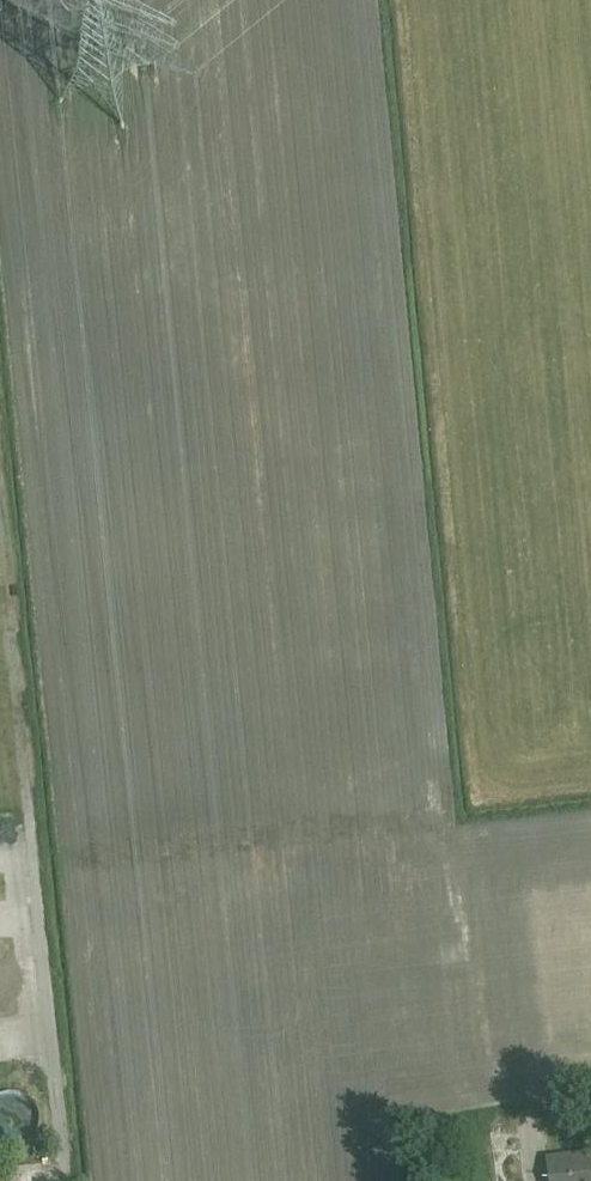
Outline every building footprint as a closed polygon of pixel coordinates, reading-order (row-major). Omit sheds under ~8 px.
[(546,1155),(549,1180),(590,1180),(590,1150),(546,1155)]
